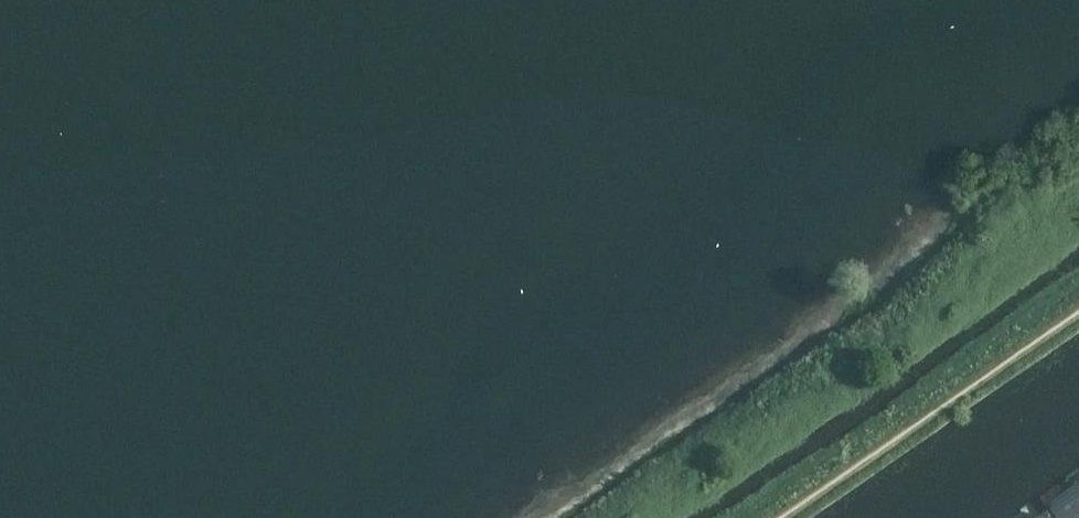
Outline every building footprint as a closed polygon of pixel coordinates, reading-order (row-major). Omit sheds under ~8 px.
[(1055,517),(1078,517),(1078,480),(1045,502),(1055,517)] [(1036,495),(1004,517),(1051,517),(1036,495)]
